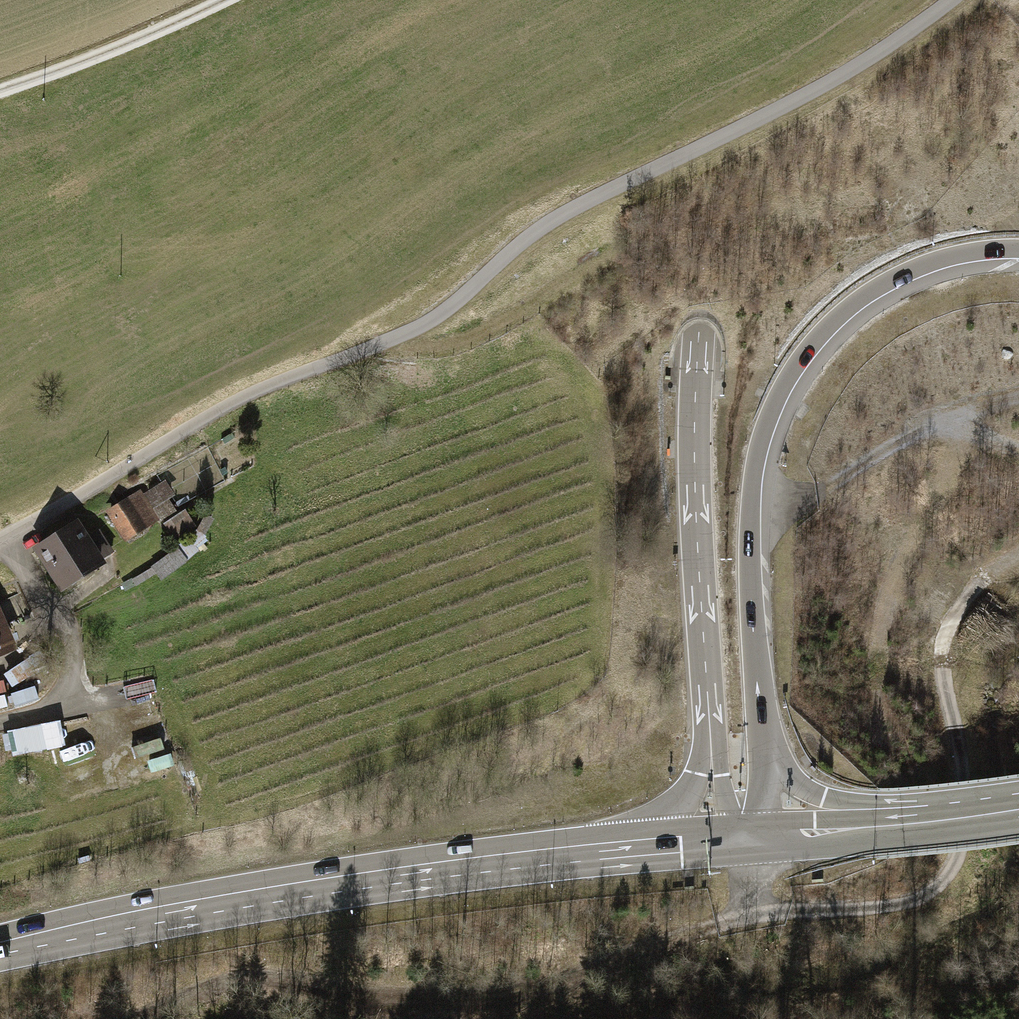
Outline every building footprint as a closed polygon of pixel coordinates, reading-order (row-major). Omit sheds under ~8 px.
[(164,484),(148,494),(155,504),(166,498),(170,495),(164,484)] [(142,492),(128,501),(144,526),(158,517),(142,492)] [(166,498),(155,504),(162,517),(173,511),(166,498)] [(128,501),(110,512),(127,538),(144,526),(128,501)] [(185,512),(166,523),(174,537),(193,526),(185,512)] [(65,531),(38,548),(62,587),(100,563),(97,558),(111,549),(99,530),(84,539),(70,517),(60,524),(65,531)] [(46,749),(41,724),(7,731),(12,755),(46,749)]
